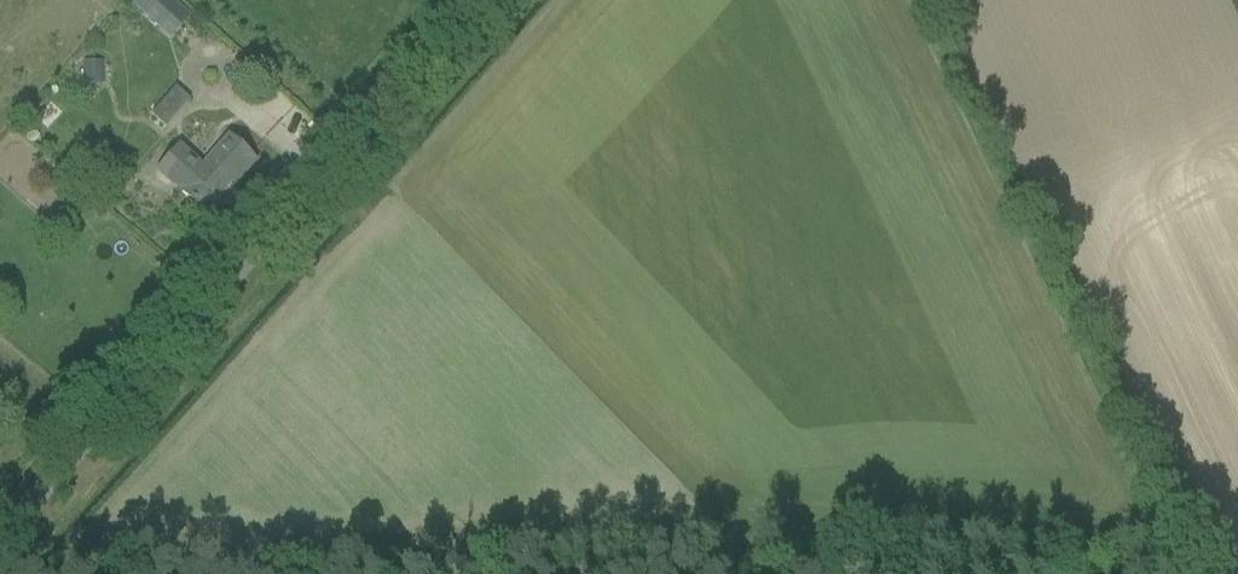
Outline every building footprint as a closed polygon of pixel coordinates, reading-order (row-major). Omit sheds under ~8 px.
[(170,39),(190,16),(172,0),(135,0),(131,4),(170,39)] [(172,119),(158,107),(151,115),(165,127),(172,119)] [(155,170),(204,214),(237,177),(241,180),(256,162),(227,137),(201,166),(179,145),(155,170)]
